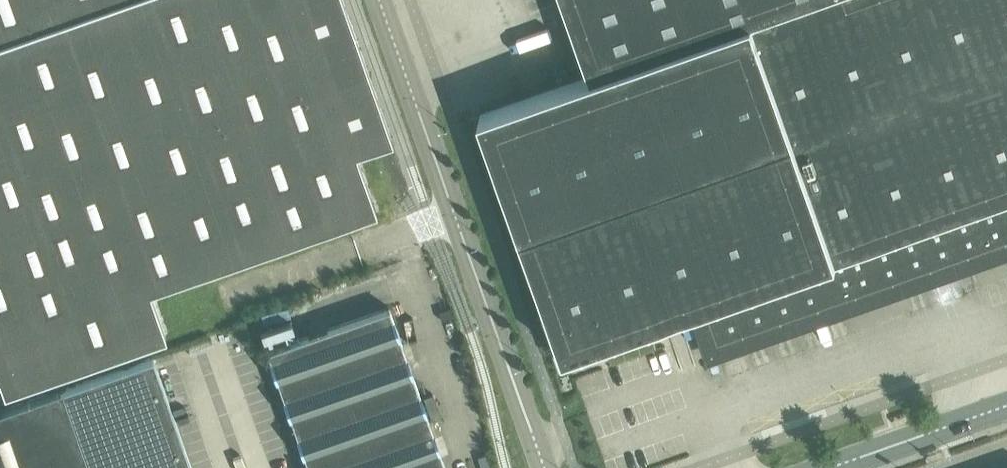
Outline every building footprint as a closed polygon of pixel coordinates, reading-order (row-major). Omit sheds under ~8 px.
[(4,391),(166,334),(149,288),(376,209),(356,151),(380,142),(384,141),(392,138),(389,130),(344,0),(0,0),(0,379),(4,391)] [(481,113),(481,114),(550,310),(548,311),(564,356),(666,320),(666,318),(678,314),(679,313),(691,347),(715,338),(731,333),(742,329),(757,323),(769,319),(784,314),(795,310),(810,305),(821,301),(836,296),(900,273),(915,268),(926,264),(942,258),(953,254),(968,249),(995,239),(999,238),(1006,235),(1006,0),(567,0),(591,69),(593,74),(481,113)] [(309,467),(446,467),(389,305),(287,341),(267,349),(309,467)] [(153,356),(0,410),(0,467),(192,467),(153,356)]
